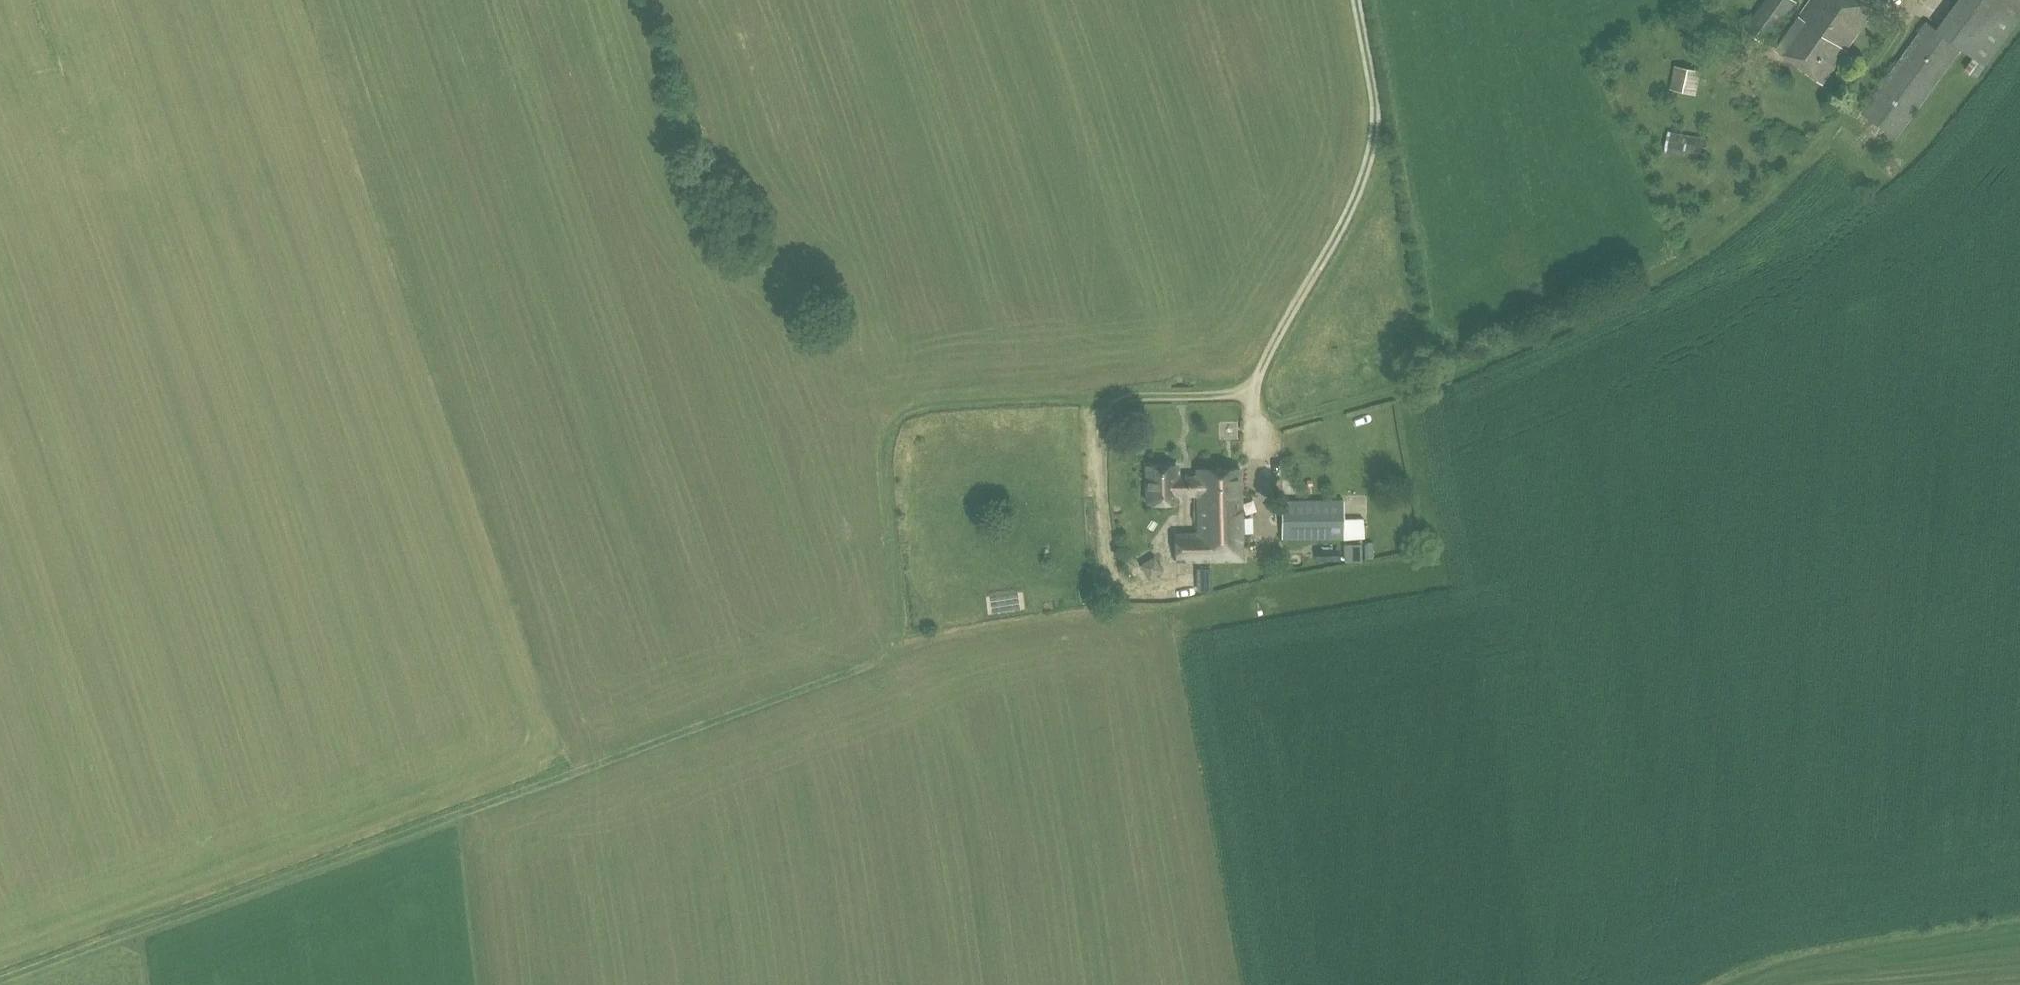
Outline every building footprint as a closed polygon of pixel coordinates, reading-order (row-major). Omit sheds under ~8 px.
[(1788,0),(1765,0),(1743,28),(1767,45),(1795,5),(1788,0)] [(1775,50),(1823,84),(1843,56),(1842,55),(1873,12),(1856,0),(1811,0),(1775,50)] [(1938,31),(1927,23),(1864,113),(1898,137),(1960,50),(1972,58),(1964,70),(1978,80),(2019,21),(2019,0),(1960,0),(1938,31)] [(1701,72),(1674,66),(1669,91),(1697,96),(1701,72)] [(1668,133),(1664,153),(1704,159),(1707,139),(1668,133)] [(1176,562),(1221,562),(1242,562),(1241,470),(1199,470),(1199,478),(1175,478),(1175,465),(1147,466),(1148,504),(1178,504),(1178,496),(1199,496),(1199,534),(1175,535),(1176,562)] [(1283,540),(1345,539),(1363,539),(1363,519),(1345,519),(1345,502),(1283,502),(1283,540)]
